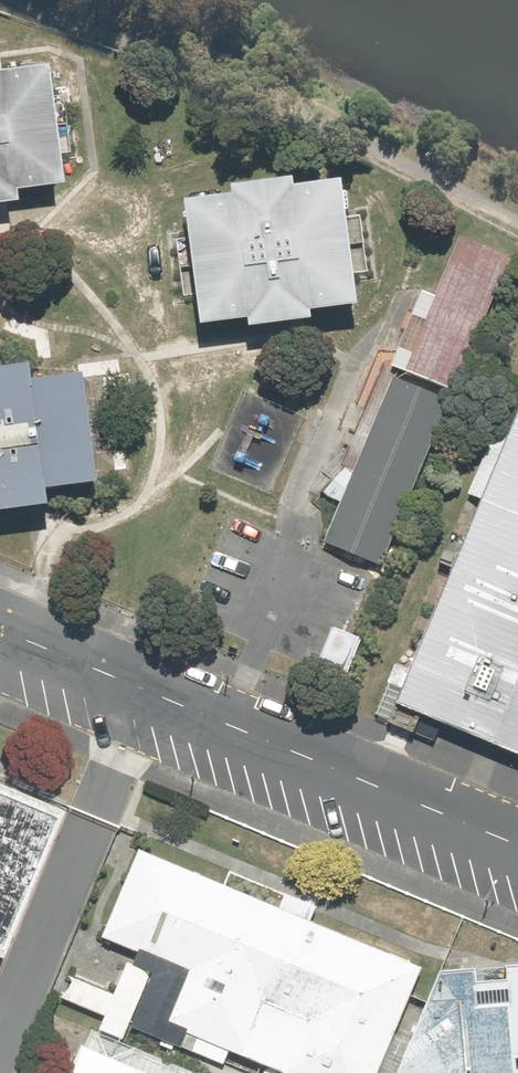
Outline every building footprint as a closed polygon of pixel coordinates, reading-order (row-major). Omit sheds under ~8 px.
[(8,200),(6,185),(58,177),(42,68),(0,74),(0,202),(8,200)] [(304,304),(355,298),(341,188),(290,195),(288,178),(233,185),(235,202),(184,208),(199,318),(249,312),(251,328),(307,320),(304,304)] [(421,291),(390,365),(454,392),(510,258),(459,237),(435,296),(421,291)] [(38,361),(54,358),(50,333),(7,320),(2,335),(34,346),(38,361)] [(48,506),(45,490),(97,483),(83,377),(120,372),(118,357),(77,363),(79,375),(31,381),(29,365),(0,369),(0,513),(48,506)] [(340,501),(323,541),(380,566),(449,401),(392,377),(352,472),(344,465),(320,493),(340,501)] [(506,435),(494,430),(467,494),(480,499),(394,704),(420,715),(412,733),(434,741),(441,723),(517,755),(517,409),(506,435)] [(57,810),(0,786),(0,942),(57,810)] [(139,850),(102,937),(140,953),(136,964),(153,971),(130,1028),(224,1067),(230,1051),(282,1072),(377,1072),(421,968),(139,850)] [(399,1072),(517,1072),(517,965),(505,966),(506,980),(477,982),(474,969),(442,971),(399,1072)] [(82,1046),(70,1072),(144,1072),(82,1046)]
